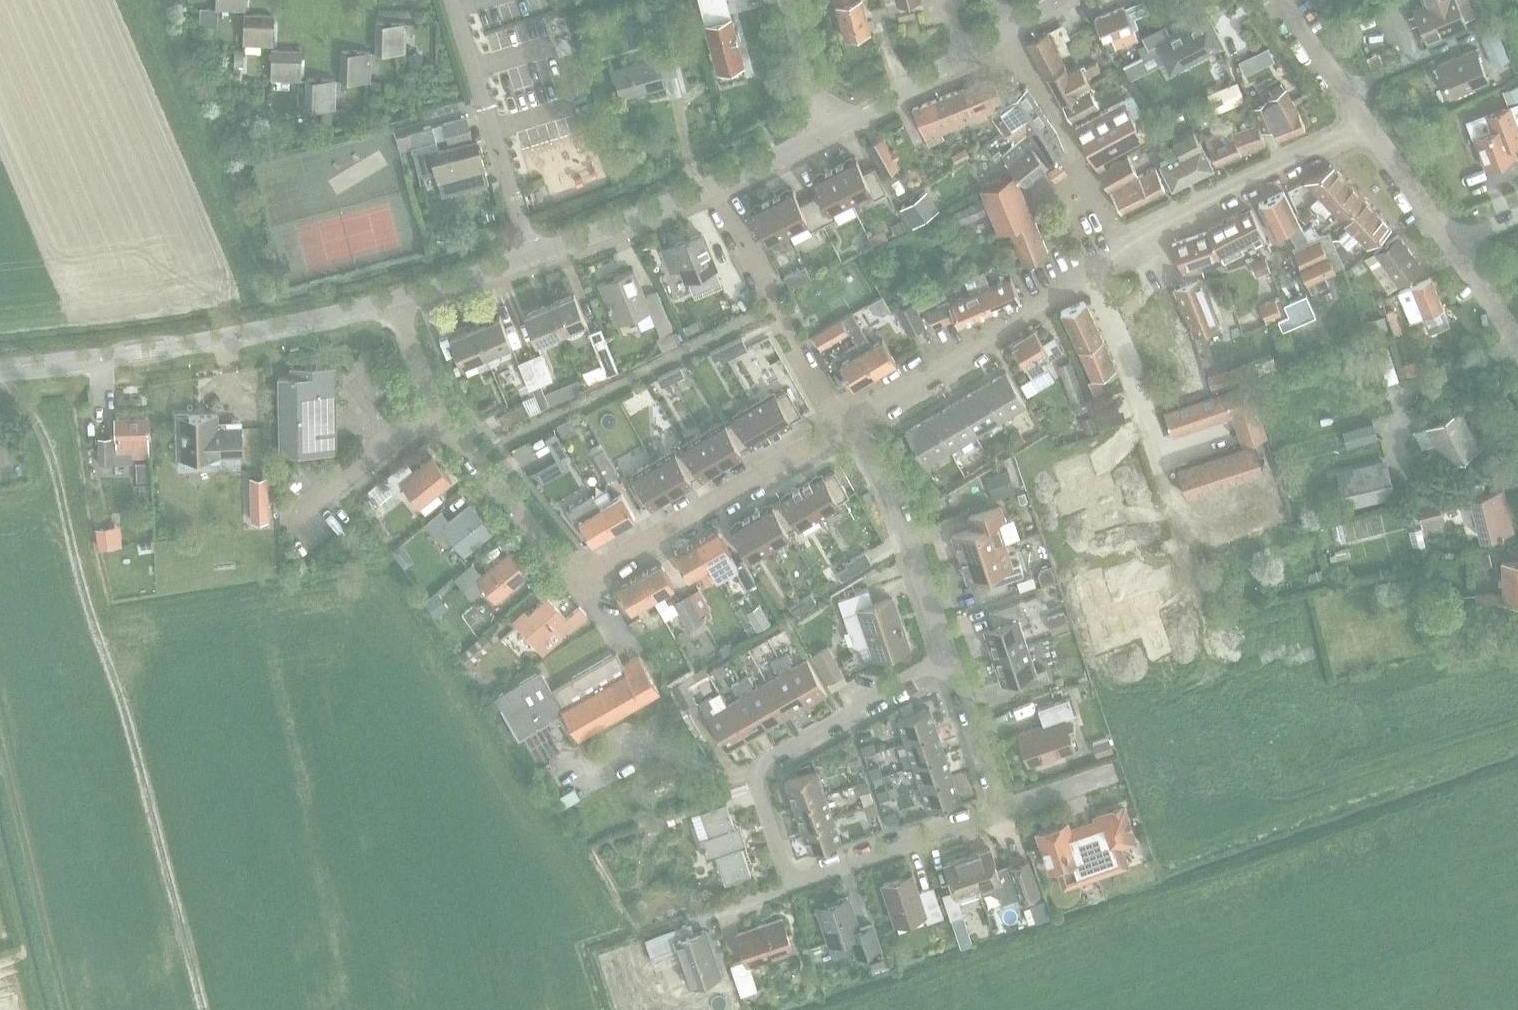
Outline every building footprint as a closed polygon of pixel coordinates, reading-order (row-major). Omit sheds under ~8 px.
[(243,9),(243,0),(216,0),(215,7),(206,7),(205,18),(217,18),(217,8),(243,9)] [(659,14),(675,9),(672,0),(654,0),(659,14)] [(698,17),(718,12),(715,0),(694,0),(698,17)] [(844,36),(869,29),(862,0),(835,0),(844,36)] [(1151,17),(1144,0),(1142,0),(1128,5),(1135,23),(1151,17)] [(1466,23),(1456,0),(1424,0),(1425,3),(1412,9),(1426,42),(1443,35),(1442,33),(1466,23)] [(1115,47),(1137,39),(1124,7),(1122,8),(1094,18),(1103,40),(1111,37),(1115,47)] [(734,28),(732,28),(729,15),(704,21),(717,70),(743,63),(734,28)] [(243,44),(271,45),(272,16),(244,16),(243,44)] [(1169,69),(1221,43),(1207,16),(1169,34),(1165,25),(1151,32),(1169,69)] [(375,51),(403,51),(404,22),(375,22),(375,51)] [(1064,65),(1063,63),(1060,56),(1069,51),(1056,25),(1025,41),(1043,77),(1047,75),(1064,65)] [(1493,64),(1508,58),(1497,31),(1482,37),(1493,64)] [(1139,42),(1144,53),(1156,47),(1150,36),(1139,42)] [(613,67),(620,95),(664,84),(662,76),(677,72),(670,47),(654,52),(655,56),(613,67)] [(1436,64),(1449,95),(1487,79),(1474,48),(1436,64)] [(270,79),(298,80),(299,50),(271,49),(270,79)] [(1111,56),(1121,71),(1130,65),(1120,50),(1111,56)] [(339,80),(368,81),(369,52),(340,52),(339,80)] [(1076,94),(1090,86),(1087,79),(1085,76),(1100,68),(1096,60),(1086,65),(1080,54),(1063,63),(1064,65),(1047,75),(1061,102),(1076,94)] [(957,90),(968,120),(968,122),(985,116),(983,112),(994,108),(991,101),(1001,97),(992,76),(957,90)] [(305,107),(333,108),(334,80),(305,79),(305,107)] [(1208,95),(1215,112),(1244,100),(1237,83),(1208,95)] [(1517,96),(1517,83),(1503,89),(1507,100),(1517,96)] [(1266,114),(1276,137),(1305,126),(1298,109),(1284,85),(1267,96),(1273,108),(1268,110),(1266,114)] [(1076,94),(1061,102),(1071,120),(1086,112),(1099,105),(1089,87),(1091,87),(1090,86),(1076,94)] [(1036,126),(1046,117),(1025,87),(1002,104),(1010,117),(1001,123),(1012,139),(1025,130),(1027,133),(1036,127),(1036,126)] [(924,137),(968,120),(957,90),(912,107),(924,137)] [(1074,126),(1097,167),(1103,163),(1100,157),(1143,135),(1132,113),(1141,109),(1133,95),(1074,126)] [(1471,134),(1484,168),(1507,160),(1489,114),(1476,119),(1480,130),(1471,134)] [(442,122),(448,143),(472,136),(466,115),(442,122)] [(1030,145),(1047,164),(1064,150),(1056,131),(1046,117),(1036,126),(1036,127),(1027,133),(1030,136),(1024,141),(1028,146),(1030,145)] [(1229,125),(1240,153),(1265,142),(1257,123),(1234,133),(1230,125),(1229,125)] [(476,141),(439,151),(432,125),(408,131),(420,174),(434,170),(440,194),(487,182),(476,141)] [(1216,163),(1240,153),(1229,125),(1204,135),(1216,163)] [(1180,152),(1192,175),(1212,165),(1193,128),(1173,138),(1180,152)] [(865,142),(884,172),(900,163),(881,133),(865,142)] [(1028,146),(1024,141),(1022,138),(1001,155),(1024,183),(1047,164),(1030,145),(1028,146)] [(1171,185),(1192,175),(1180,152),(1173,156),(1172,154),(1167,157),(1167,158),(1160,162),(1171,185)] [(856,156),(835,166),(851,198),(870,189),(874,197),(887,191),(875,166),(863,171),(856,156)] [(1098,170),(1108,187),(1136,173),(1127,156),(1098,170)] [(1109,190),(1120,210),(1164,188),(1150,161),(1138,167),(1142,174),(1109,190)] [(1315,211),(1347,180),(1333,165),(1304,180),(1318,196),(1309,204),(1315,211)] [(836,216),(832,208),(851,198),(835,166),(814,176),(822,192),(811,197),(823,222),(836,216)] [(1009,226),(1033,215),(1015,172),(980,188),(984,197),(952,210),(958,224),(990,211),(997,230),(1009,225),(1009,226)] [(1338,218),(1361,195),(1347,180),(1315,211),(1321,218),(1331,210),(1338,218)] [(810,228),(823,222),(811,197),(800,203),(792,187),(772,197),(788,229),(806,220),(810,228)] [(1323,231),(1307,238),(1298,221),(1283,190),(1258,202),(1273,233),(1286,227),(1296,244),(1292,246),(1294,250),(1300,264),(1298,265),(1309,292),(1328,283),(1325,275),(1336,270),(1335,267),(1343,263),(1329,230),(1324,232),(1323,231)] [(917,195),(900,207),(912,225),(929,213),(917,195)] [(1341,244),(1375,210),(1361,195),(1338,218),(1348,229),(1337,239),(1341,244)] [(751,207),(767,239),(788,229),(772,197),(751,207)] [(1298,214),(1305,221),(1314,212),(1307,205),(1298,214)] [(1238,212),(1205,229),(1206,231),(1216,250),(1247,236),(1250,242),(1264,235),(1250,207),(1238,213),(1238,212)] [(1375,210),(1341,244),(1346,249),(1357,238),(1365,247),(1389,226),(1375,210)] [(1033,215),(1009,226),(1016,243),(1007,247),(1010,256),(1020,252),(1023,261),(1047,251),(1033,215)] [(1218,263),(1206,231),(1172,243),(1183,274),(1190,271),(1191,273),(1218,263)] [(687,278),(714,266),(700,232),(661,248),(671,270),(681,266),(687,278)] [(1364,257),(1387,290),(1397,282),(1421,265),(1397,233),(1364,257)] [(804,265),(784,275),(790,286),(810,276),(804,265)] [(655,291),(644,295),(633,268),(598,283),(615,323),(649,309),(654,322),(666,317),(655,291)] [(977,283),(988,310),(1019,296),(1011,276),(990,285),(983,269),(973,274),(977,283)] [(1174,286),(1193,333),(1217,323),(1198,276),(1174,286)] [(1399,290),(1412,320),(1442,306),(1430,277),(1399,290)] [(957,323),(988,310),(977,283),(969,286),(972,293),(950,303),(949,300),(926,310),(933,326),(954,317),(957,323)] [(548,303),(560,331),(562,330),(564,334),(569,335),(573,335),(580,332),(584,328),(585,325),(584,321),(585,321),(573,292),(548,303)] [(1259,303),(1265,318),(1281,312),(1275,297),(1259,303)] [(895,307),(908,333),(925,324),(913,299),(895,307)] [(1060,310),(1091,377),(1114,367),(1084,299),(1060,310)] [(536,341),(560,331),(548,303),(524,313),(536,341)] [(1277,316),(1281,326),(1297,319),(1294,310),(1277,316)] [(856,342),(874,373),(895,360),(882,337),(871,344),(852,311),(841,317),(856,342)] [(474,325),(490,365),(498,361),(500,357),(497,349),(511,343),(499,315),(474,325)] [(813,333),(821,347),(849,331),(840,317),(813,333)] [(480,369),(490,365),(474,325),(450,335),(461,363),(475,358),(480,369)] [(588,333),(605,375),(617,370),(600,328),(588,333)] [(1053,335),(1042,342),(1034,328),(1015,340),(1017,343),(1013,346),(1031,376),(1047,366),(1044,360),(1062,350),(1053,335)] [(722,349),(725,354),(726,358),(747,348),(741,336),(721,346),(722,349)] [(853,385),(874,373),(856,342),(846,347),(851,356),(839,362),(853,385)] [(722,349),(721,346),(709,351),(713,359),(725,354),(722,349)] [(528,356),(540,383),(552,378),(540,351),(528,356)] [(528,388),(540,383),(528,356),(516,361),(528,388)] [(1057,363),(1071,399),(1084,395),(1071,358),(1057,363)] [(278,376),(280,451),(335,450),(334,366),(290,367),(290,375),(278,376)] [(680,366),(668,372),(672,380),(684,374),(680,366)] [(672,380),(668,372),(657,377),(661,385),(672,380)] [(980,387),(1000,420),(1026,405),(1006,372),(980,387)] [(1241,443),(1265,435),(1248,383),(1163,411),(1170,434),(1232,414),(1241,443)] [(544,390),(550,403),(565,397),(559,384),(544,390)] [(773,391),(753,403),(771,433),(791,422),(789,419),(801,412),(786,387),(775,394),(773,391)] [(975,435),(1000,420),(980,387),(955,402),(975,435)] [(530,393),(537,408),(549,403),(542,388),(530,393)] [(497,414),(502,426),(528,413),(523,402),(497,414)] [(950,449),(975,435),(955,402),(930,416),(950,449)] [(725,423),(740,449),(749,443),(751,446),(771,434),(771,433),(753,403),(733,414),(735,418),(725,423)] [(1446,461),(1448,464),(1481,446),(1460,407),(1426,425),(1435,442),(1428,446),(1432,454),(1425,458),(1431,469),(1446,461)] [(240,425),(217,425),(217,413),(176,415),(177,455),(241,453),(240,425)] [(98,436),(99,461),(132,460),(132,455),(148,454),(148,435),(148,415),(115,416),(115,435),(98,436)] [(924,465),(950,449),(930,416),(904,432),(924,465)] [(577,431),(571,419),(557,426),(563,438),(577,431)] [(703,431),(721,463),(742,451),(740,449),(725,423),(723,419),(703,431)] [(1010,434),(1016,444),(1024,439),(1018,429),(1010,434)] [(567,453),(555,431),(544,437),(556,459),(567,453)] [(701,475),(721,463),(703,431),(683,443),(685,447),(700,472),(701,475)] [(1177,466),(1186,492),(1262,467),(1254,440),(1177,466)] [(589,447),(607,479),(618,473),(599,441),(589,447)] [(690,478),(700,472),(685,447),(675,452),(673,448),(653,460),(672,492),(692,480),(690,478)] [(419,505),(451,480),(431,456),(413,470),(406,460),(382,479),(393,492),(402,484),(419,505)] [(1336,469),(1345,507),(1395,495),(1386,457),(1336,469)] [(672,492),(653,460),(633,472),(635,476),(627,480),(642,505),(650,501),(651,504),(672,492)] [(1077,464),(1053,470),(1073,528),(1077,541),(1116,529),(1124,553),(1145,545),(1124,488),(1087,498),(1077,464)] [(136,465),(137,481),(149,481),(148,465),(136,465)] [(820,473),(800,484),(819,516),(838,504),(836,501),(847,494),(833,469),(822,476),(820,473)] [(267,475),(251,475),(251,519),(268,519),(267,475)] [(797,523),(799,527),(819,516),(800,484),(781,495),(783,499),(772,505),(786,530),(797,523)] [(599,507),(613,530),(634,517),(621,494),(612,499),(605,488),(594,495),(600,506),(599,507)] [(1470,496),(1480,538),(1511,530),(1501,488),(1470,496)] [(1417,506),(1420,520),(1442,514),(1439,500),(1417,506)] [(788,533),(786,530),(772,505),(770,502),(750,513),(769,545),(788,533)] [(462,552),(490,529),(470,503),(449,520),(441,510),(425,522),(434,533),(442,526),(462,552)] [(959,557),(1004,542),(997,520),(1004,518),(1000,505),(968,516),(972,527),(951,534),(959,557)] [(591,542),(613,530),(599,507),(578,519),(591,542)] [(731,524),(750,556),(769,545),(750,513),(731,524)] [(113,544),(111,526),(97,527),(99,546),(113,544)] [(695,542),(716,577),(727,571),(720,558),(730,552),(717,529),(695,542)] [(706,583),(716,577),(695,542),(674,554),(687,577),(698,571),(706,583)] [(1004,542),(959,557),(966,580),(987,573),(991,585),(1023,574),(1019,561),(1012,564),(1004,542)] [(865,550),(844,561),(847,565),(851,572),(871,560),(865,550)] [(495,599),(525,574),(507,552),(480,574),(471,563),(454,577),(463,588),(477,577),(495,599)] [(744,576),(751,572),(741,555),(734,559),(744,576)] [(1501,561),(1502,570),(1468,578),(1473,611),(1490,607),(1497,634),(1517,628),(1517,557),(1501,561)] [(639,575),(652,598),(653,597),(659,609),(669,603),(662,592),(673,585),(660,562),(639,575)] [(851,572),(847,565),(836,571),(840,578),(851,572)] [(1053,579),(1049,567),(1042,569),(1038,575),(1041,583),(1053,579)] [(631,610),(652,598),(639,575),(617,587),(631,610)] [(1034,585),(1031,577),(1017,581),(1020,589),(1034,585)] [(688,594),(702,619),(703,618),(701,614),(711,608),(699,587),(688,594)] [(1112,588),(1085,597),(1099,639),(1115,634),(1122,658),(1152,648),(1147,632),(1141,634),(1137,623),(1148,619),(1144,603),(1119,612),(1112,588)] [(892,598),(873,605),(868,590),(838,600),(843,616),(844,616),(854,644),(859,647),(869,643),(875,659),(909,648),(892,598)] [(810,592),(800,599),(804,605),(815,599),(810,592)] [(688,627),(702,619),(688,594),(673,602),(688,627)] [(575,608),(562,619),(544,599),(515,624),(533,645),(557,624),(563,632),(581,616),(575,608)] [(790,605),(794,612),(804,605),(800,599),(790,605)] [(992,656),(1026,644),(1018,618),(1024,616),(1019,600),(988,611),(993,626),(983,629),(992,656)] [(770,622),(762,608),(748,616),(756,630),(770,622)] [(636,616),(628,621),(634,631),(643,627),(636,616)] [(460,652),(469,663),(493,642),(484,632),(460,652)] [(813,653),(829,681),(844,673),(828,644),(813,653)] [(1026,644),(992,656),(1001,682),(1016,677),(1020,688),(1049,679),(1045,667),(1035,670),(1026,644)] [(638,655),(622,664),(615,652),(551,690),(540,671),(495,698),(519,739),(564,713),(578,737),(658,690),(638,655)] [(779,658),(806,706),(827,694),(807,660),(792,668),(790,663),(792,662),(787,653),(779,658)] [(786,717),(806,706),(779,658),(770,663),(775,671),(778,670),(781,675),(767,683),(786,717)] [(786,717),(767,683),(753,691),(750,686),(753,684),(748,676),(739,681),(767,729),(786,717)] [(747,740),(767,729),(739,681),(731,686),(736,694),(739,693),(741,697),(727,706),(747,740)] [(1018,733),(1028,763),(1074,748),(1064,718),(1073,715),(1067,697),(1037,708),(1043,725),(1018,733)] [(747,740),(727,706),(713,714),(711,709),(713,707),(708,699),(699,704),(727,752),(747,740)] [(905,741),(936,730),(928,706),(897,717),(905,741)] [(912,763),(944,752),(936,730),(905,741),(912,763)] [(1111,749),(1107,738),(1092,743),(1096,754),(1111,749)] [(861,745),(864,754),(874,751),(871,742),(861,745)] [(920,785),(952,775),(944,752),(912,763),(920,785)] [(848,760),(851,769),(861,765),(858,756),(848,760)] [(868,768),(871,777),(882,774),(879,764),(868,768)] [(793,804),(824,793),(817,770),(785,781),(793,804)] [(952,775),(920,785),(928,809),(960,798),(952,775)] [(855,783),(859,792),(869,788),(866,779),(855,783)] [(876,791),(879,800),(889,796),(886,787),(876,791)] [(800,826),(832,816),(824,793),(793,804),(800,826)] [(863,806),(866,815),(877,811),(874,802),(863,806)] [(725,885),(751,876),(726,804),(700,813),(709,837),(700,841),(706,860),(716,857),(725,885)] [(1083,832),(1097,874),(1127,864),(1120,845),(1134,840),(1123,806),(1094,816),(1098,827),(1083,832)] [(884,814),(887,823),(897,819),(894,810),(884,814)] [(832,816),(800,826),(808,850),(840,839),(832,816)] [(870,822),(873,832),(882,829),(879,819),(870,822)] [(1097,874),(1083,832),(1072,836),(1066,821),(1036,831),(1049,869),(1072,861),(1078,880),(1097,874)] [(1018,895),(1010,870),(998,874),(989,847),(967,855),(979,893),(1001,886),(1006,899),(1017,895),(1018,895)] [(958,900),(979,893),(967,855),(944,863),(953,889),(941,893),(950,918),(962,914),(958,900)] [(1018,895),(1017,895),(1019,900),(1040,893),(1028,858),(1008,865),(1010,870),(1018,895)] [(932,885),(917,890),(911,874),(881,884),(895,924),(924,914),(926,921),(943,916),(932,885)] [(872,923),(858,928),(847,896),(824,903),(822,908),(818,909),(829,944),(845,938),(850,941),(855,955),(879,947),(872,923)] [(730,964),(740,994),(756,989),(748,964),(792,949),(781,918),(736,933),(745,959),(730,964)] [(705,929),(685,936),(681,925),(658,933),(662,945),(674,941),(689,985),(720,974),(705,929)]
